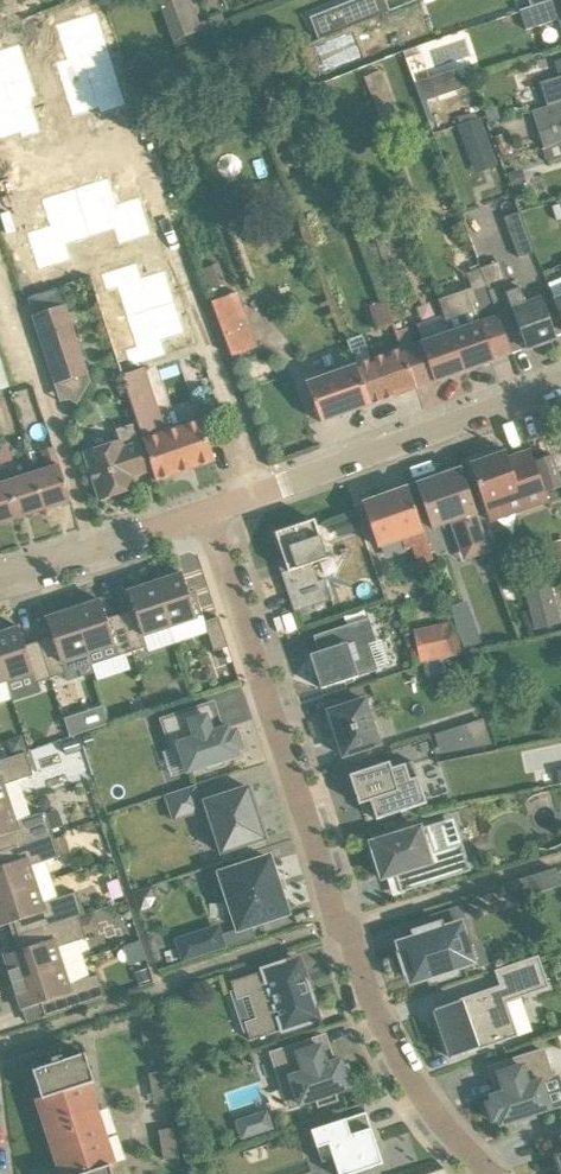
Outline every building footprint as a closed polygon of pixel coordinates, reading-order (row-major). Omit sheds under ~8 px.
[(191,0),(180,0),(161,8),(174,42),(203,30),(200,23),(191,0)] [(377,17),(370,0),(355,0),(310,17),(319,39),(341,31),(377,17)] [(560,28),(560,0),(552,0),(560,28)] [(519,10),(526,28),(550,20),(544,2),(519,10)] [(94,4),(52,17),(62,51),(52,55),(70,110),(98,101),(100,106),(124,98),(111,57),(116,56),(108,32),(104,34),(94,4)] [(0,37),(0,132),(20,126),(22,131),(39,126),(31,101),(38,99),(16,32),(0,37)] [(434,119),(473,108),(453,38),(414,49),(434,119)] [(397,116),(381,71),(365,77),(381,122),(397,116)] [(539,82),(547,106),(560,101),(560,75),(539,82)] [(547,106),(532,110),(542,147),(560,141),(560,101),(547,106)] [(473,129),(460,133),(465,149),(478,144),(488,171),(498,167),(481,120),(470,123),(473,129)] [(502,134),(495,137),(498,146),(503,156),(513,152),(510,142),(507,133),(502,135),(502,134)] [(542,147),(547,162),(560,158),(560,141),(542,147)] [(514,190),(525,186),(519,170),(508,174),(514,190)] [(108,174),(74,185),(90,234),(113,227),(118,242),(152,231),(139,193),(116,200),(108,174)] [(74,185),(39,197),(48,222),(25,230),(37,268),(68,258),(63,243),(90,234),(74,185)] [(534,251),(520,211),(503,217),(517,257),(534,251)] [(391,263),(383,239),(368,245),(376,268),(391,263)] [(438,297),(450,330),(465,371),(493,361),(493,359),(511,353),(480,267),(473,248),(459,253),(470,285),(438,297)] [(117,286),(127,316),(175,300),(173,295),(165,268),(142,275),(137,260),(101,272),(107,290),(117,286)] [(525,348),(526,349),(556,338),(537,286),(518,292),(514,281),(508,283),(500,260),(480,267),(511,353),(525,348)] [(257,347),(239,300),(236,293),(211,302),(232,356),(257,347)] [(136,345),(125,348),(131,366),(167,354),(163,339),(185,332),(178,310),(175,300),(127,316),(136,345)] [(394,324),(387,301),(369,306),(377,330),(394,324)] [(32,316),(61,403),(69,400),(78,405),(92,382),(66,304),(32,316)] [(416,389),(434,382),(465,371),(450,330),(413,343),(408,326),(395,330),(401,346),(416,389)] [(369,404),(414,389),(416,389),(401,346),(356,362),(354,363),(354,364),(369,404)] [(354,364),(306,382),(321,422),(369,405),(369,404),(354,364)] [(214,461),(206,438),(200,421),(165,433),(144,366),(122,374),(156,481),(214,461)] [(9,386),(5,374),(0,375),(0,390),(9,386)] [(116,431),(118,438),(120,442),(84,454),(99,501),(136,488),(133,477),(148,472),(132,425),(116,431)] [(2,464),(12,460),(7,443),(0,445),(0,458),(2,464)] [(32,472),(44,510),(71,501),(54,447),(42,451),(47,468),(32,472)] [(547,492),(536,460),(534,461),(533,457),(510,465),(506,452),(490,457),(487,454),(476,458),(476,462),(470,464),(491,519),(549,497),(547,492)] [(553,460),(552,455),(536,460),(547,492),(560,487),(560,482),(553,460)] [(463,563),(485,555),(489,553),(459,469),(416,484),(432,530),(449,523),(463,563)] [(7,481),(19,518),(44,510),(32,472),(7,481)] [(7,481),(0,483),(0,524),(19,518),(7,481)] [(418,565),(432,560),(407,486),(362,502),(378,547),(401,539),(405,551),(412,548),(418,565)] [(357,514),(343,519),(349,536),(363,531),(357,514)] [(319,581),(313,563),(327,558),(314,519),(275,532),(288,570),(281,572),(295,612),(332,599),(325,579),(319,581)] [(554,562),(560,560),(560,540),(549,544),(554,562)] [(171,628),(204,617),(196,591),(189,593),(183,573),(156,582),(171,628)] [(523,583),(530,608),(556,601),(549,576),(523,583)] [(144,637),(171,628),(156,582),(128,592),(137,618),(124,623),(133,652),(147,647),(144,637)] [(74,609),(89,655),(103,650),(107,661),(133,652),(124,623),(110,627),(102,600),(74,609)] [(42,649),(52,679),(66,674),(62,664),(89,655),(74,609),(46,618),(55,645),(42,649)] [(204,622),(214,651),(229,646),(219,617),(204,622)] [(310,655),(321,689),(378,671),(369,645),(376,642),(368,618),(313,637),(319,652),(310,655)] [(451,622),(413,630),(421,663),(457,655),(451,622)] [(52,679),(42,649),(29,654),(20,627),(0,634),(0,659),(7,681),(33,673),(37,684),(52,679)] [(476,630),(461,635),(466,649),(481,644),(476,630)] [(343,757),(379,745),(364,700),(328,712),(337,737),(335,738),(340,754),(342,753),(343,757)] [(209,704),(161,720),(171,748),(178,745),(187,772),(205,766),(206,771),(223,765),(222,761),(237,756),(236,750),(242,748),(236,731),(230,733),(228,727),(217,731),(214,722),(215,722),(209,704)] [(78,714),(65,719),(71,737),(84,732),(78,714)] [(485,718),(465,725),(473,748),(493,745),(488,729),(485,718)] [(92,734),(83,737),(87,748),(95,745),(92,734)] [(21,735),(7,740),(12,755),(26,750),(21,735)] [(81,750),(78,739),(63,745),(66,755),(81,750)] [(11,803),(5,785),(33,776),(25,753),(0,761),(0,807),(11,803)] [(387,768),(347,780),(353,799),(359,797),(362,807),(367,806),(373,826),(423,810),(410,768),(389,774),(387,768)] [(202,811),(194,786),(165,796),(173,821),(202,811)] [(255,805),(254,805),(248,787),(204,802),(221,854),(265,839),(259,821),(260,821),(255,805)] [(0,807),(0,852),(52,835),(51,830),(46,815),(45,813),(17,822),(11,803),(0,807)] [(46,815),(51,830),(63,826),(58,811),(46,815)] [(471,871),(462,844),(435,852),(427,826),(420,829),(420,827),(370,843),(382,879),(395,875),(401,893),(471,871)] [(0,852),(0,897),(37,885),(31,867),(60,857),(59,855),(54,839),(52,835),(0,852)] [(54,839),(59,855),(69,851),(64,836),(54,839)] [(275,877),(269,858),(220,874),(227,893),(222,895),(227,911),(232,910),(238,929),(287,913),(281,895),(281,894),(282,894),(277,876),(275,877)] [(555,869),(537,874),(543,891),(558,886),(560,885),(555,869)] [(0,897),(0,927),(15,922),(19,936),(79,916),(84,915),(76,892),(43,903),(37,885),(0,897)] [(140,913),(151,909),(156,898),(153,886),(133,893),(140,913)] [(459,924),(454,909),(425,919),(428,929),(415,933),(417,939),(400,945),(403,954),(400,954),(407,973),(409,972),(412,982),(430,976),(431,981),(455,973),(454,968),(472,961),(466,945),(471,943),(465,923),(459,924)] [(94,914),(80,919),(85,934),(92,932),(98,924),(94,914)] [(85,934),(80,919),(79,916),(19,936),(23,949),(4,956),(10,972),(13,971),(16,982),(64,966),(58,948),(86,938),(85,934)] [(219,932),(179,945),(184,962),(225,949),(219,932)] [(538,956),(494,971),(499,986),(450,1003),(450,1004),(434,1010),(451,1058),(467,1053),(467,1054),(519,1037),(507,1003),(549,988),(538,956)] [(244,1023),(247,1032),(250,1041),(317,1019),(311,998),(313,997),(306,977),(304,978),(298,960),(231,982),(237,1000),(248,996),(256,1019),(244,1023)] [(64,966),(16,982),(20,993),(17,993),(22,1010),(41,1003),(45,1016),(44,1016),(45,1018),(106,998),(98,975),(70,985),(64,966)] [(135,973),(139,985),(150,981),(147,970),(135,973)] [(421,1008),(422,1011),(459,995),(454,983),(400,1006),(404,1015),(421,1008)] [(159,1044),(157,1029),(142,1032),(144,1047),(159,1044)] [(340,1060),(333,1062),(330,1064),(321,1037),(271,1054),(281,1082),(290,1078),(299,1105),(315,1100),(318,1108),(339,1101),(336,1093),(350,1088),(348,1083),(354,1081),(348,1064),(342,1066),(340,1060)] [(503,1093),(498,1094),(491,1097),(493,1102),(487,1104),(493,1121),(498,1119),(500,1125),(516,1120),(517,1123),(534,1117),(533,1114),(551,1109),(542,1082),(552,1079),(543,1051),(493,1067),(499,1085),(500,1084),(503,1093)] [(111,1167),(116,1165),(89,1084),(94,1083),(85,1054),(33,1070),(42,1097),(36,1099),(61,1173),(113,1173),(111,1167)] [(149,1074),(151,1089),(167,1086),(164,1072),(149,1074)] [(167,1086),(151,1089),(154,1104),(169,1101),(167,1086)] [(243,1142),(276,1131),(270,1112),(237,1123),(243,1142)] [(322,1163),(334,1160),(338,1173),(354,1173),(383,1164),(371,1128),(366,1130),(361,1116),(367,1115),(366,1113),(311,1131),(322,1163)] [(159,1131),(161,1146),(176,1143),(174,1128),(159,1131)] [(164,1160),(179,1158),(176,1143),(161,1146),(164,1160)]
